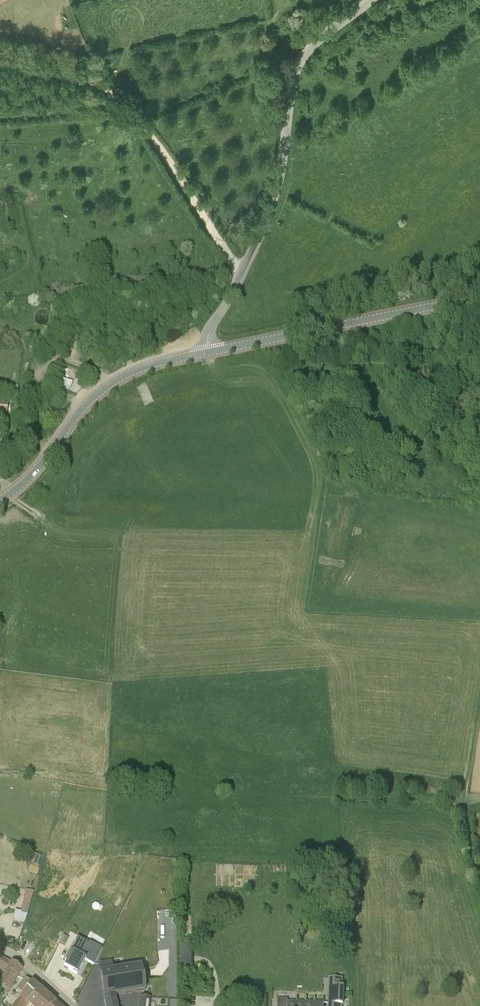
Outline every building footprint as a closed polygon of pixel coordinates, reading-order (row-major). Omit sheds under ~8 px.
[(0,404),(0,412),(13,413),(13,405),(0,404)] [(24,924),(27,914),(33,892),(26,890),(21,911),(15,910),(13,921),(20,922),(20,923),(24,924)] [(63,935),(60,942),(65,945),(69,938),(63,935)] [(88,962),(94,965),(100,952),(92,948),(94,944),(89,942),(88,944),(76,938),(65,962),(67,963),(64,968),(78,975),(85,960),(88,962)] [(180,971),(192,970),(191,949),(180,949),(180,971)] [(0,957),(0,967),(7,971),(0,983),(0,987),(9,992),(22,969),(11,963),(11,964),(9,963),(3,959),(0,957)] [(116,994),(145,989),(142,969),(145,969),(143,961),(131,963),(132,966),(100,971),(104,996),(116,994)] [(342,1004),(344,1004),(344,986),(342,986),(342,978),(330,977),(330,1005),(342,1005),(342,1004)] [(17,989),(23,994),(31,984),(25,979),(17,989)] [(31,983),(31,984),(23,994),(13,1005),(27,1005),(28,1004),(31,1005),(59,1005),(31,983)] [(116,994),(104,996),(106,1005),(118,1005),(116,994)] [(150,998),(139,997),(138,1005),(149,1005),(150,998)]
